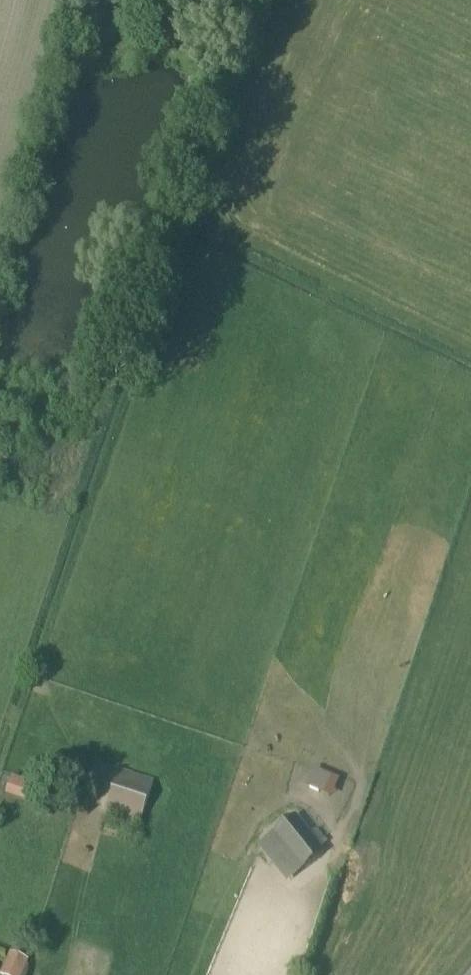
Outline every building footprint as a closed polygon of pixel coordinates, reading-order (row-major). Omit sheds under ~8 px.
[(145,828),(158,785),(124,774),(110,817),(145,828)] [(294,883),(327,857),(299,820),(265,847),(294,883)] [(31,964),(16,958),(9,974),(27,974),(31,964)]
